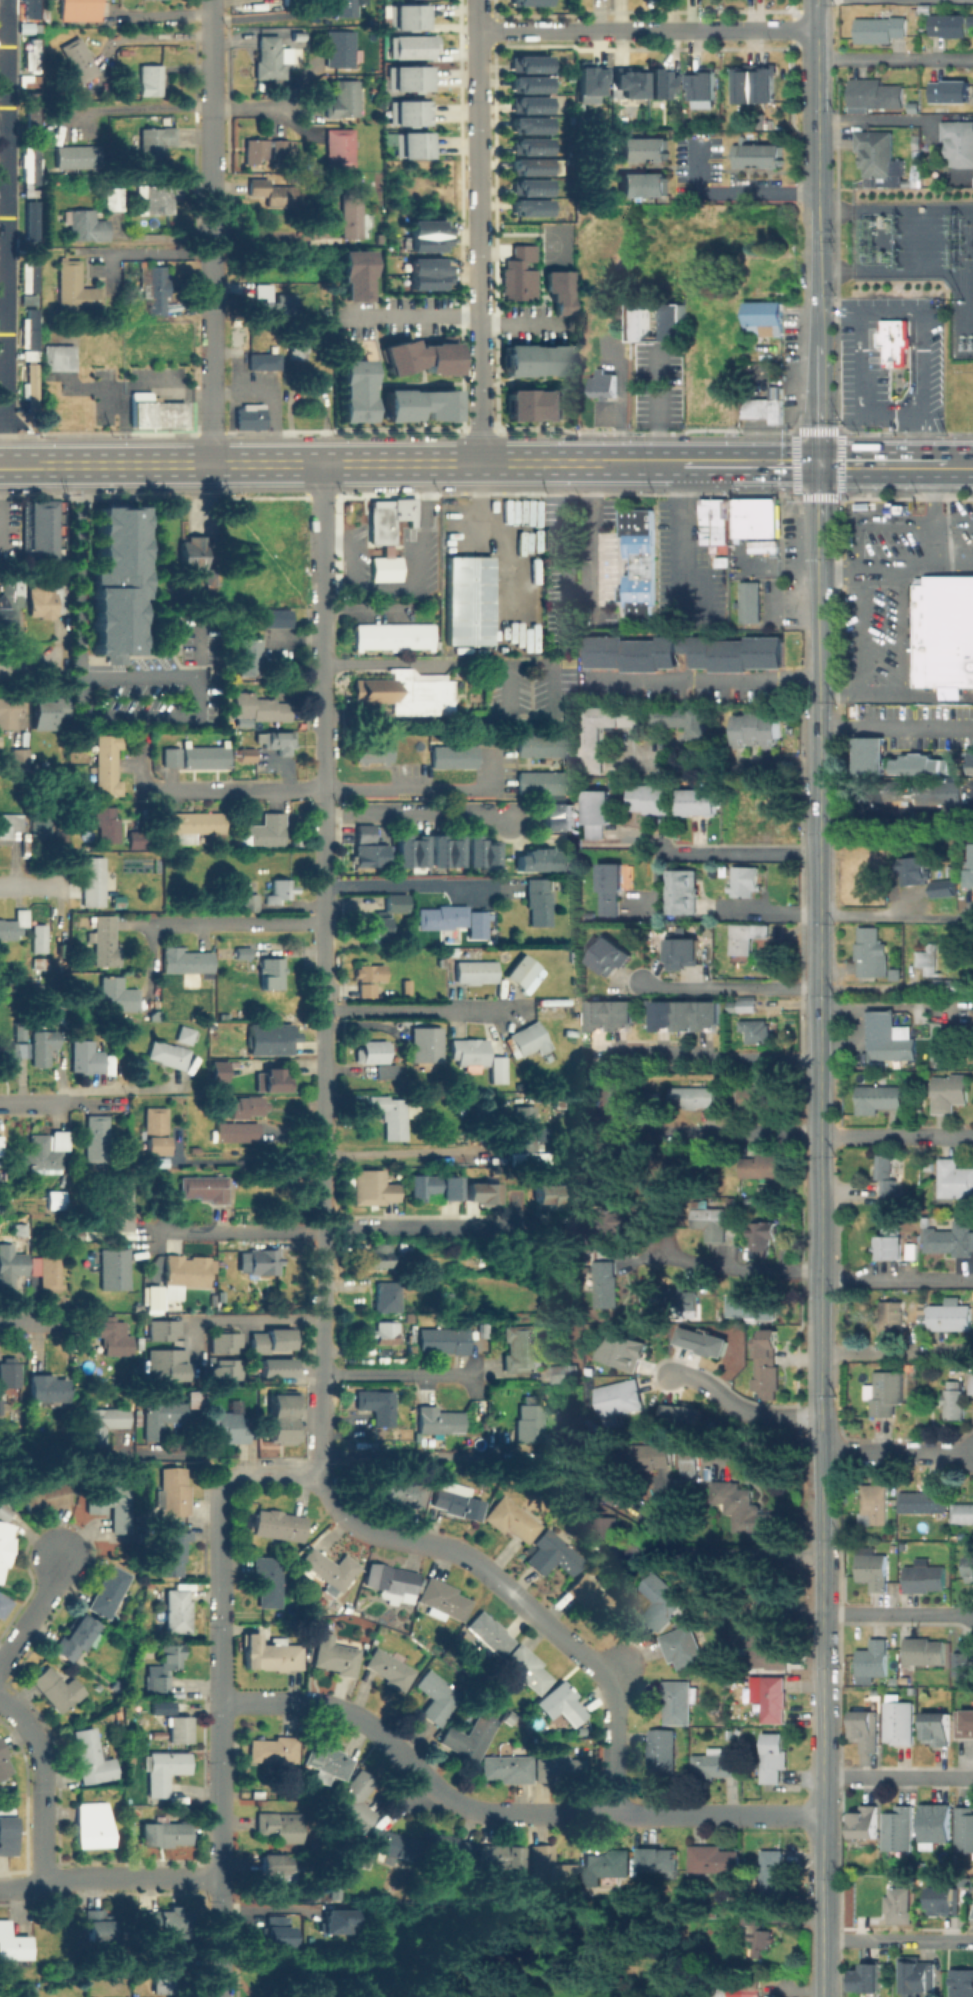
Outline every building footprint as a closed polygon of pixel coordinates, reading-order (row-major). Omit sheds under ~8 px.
[(26,16),(26,0),(41,0),(41,16),(26,16)] [(61,19),(61,0),(100,0),(99,20),(61,19)] [(337,19),(337,0),(356,0),(356,19),(337,19)] [(427,4),(389,4),(390,29),(428,29),(427,4)] [(970,18),(972,18),(972,23),(970,23),(969,38),(942,38),(942,37),(932,37),(932,17),(942,17),(942,12),(970,12),(970,18)] [(907,19),(907,40),(886,40),(886,44),(858,43),(858,19),(907,19)] [(35,20),(35,32),(19,32),(19,20),(35,20)] [(355,31),(355,67),(326,67),(327,31),(355,31)] [(292,48),(292,63),(285,63),(285,79),(255,80),(255,61),(258,61),(258,36),(279,35),(280,48),(292,48)] [(433,58),(433,35),(387,35),(388,58),(433,58)] [(39,70),(30,69),(30,42),(31,42),(31,37),(41,37),(41,70),(39,70)] [(99,73),(81,83),(60,47),(78,37),(99,73)] [(546,55),(507,55),(508,72),(546,72),(546,55)] [(777,80),(776,100),(737,100),(737,63),(777,63),(777,80)] [(608,64),(607,78),(602,78),(602,92),(580,92),(580,64),(608,64)] [(162,65),(161,97),(141,96),(141,65),(162,65)] [(431,90),(430,65),(385,66),(386,91),(431,90)] [(644,85),(644,94),(622,94),(623,85),(614,85),(614,65),(644,65),(644,85)] [(679,71),(679,89),(666,89),(666,95),(652,95),(652,65),(666,66),(666,71),(679,71)] [(717,65),(717,96),(696,96),(696,84),(689,84),(689,70),(702,70),(702,65),(717,65)] [(41,75),(41,87),(20,86),(20,74),(41,75)] [(508,76),(546,76),(546,92),(514,93),(514,87),(508,87),(508,76)] [(969,78),(969,103),(932,102),(932,83),(944,83),(944,77),(969,78)] [(360,116),(326,117),(326,100),(336,100),(335,81),(359,80),(360,116)] [(904,94),(903,109),(853,109),(853,82),(891,82),(891,87),(904,87),(904,94)] [(40,91),(40,127),(39,127),(28,127),(28,126),(23,126),(23,91),(40,91)] [(546,96),(509,96),(509,113),(546,112),(546,96)] [(387,100),(387,125),(428,124),(428,99),(387,100)] [(509,117),(546,116),(546,133),(514,133),(514,127),(509,127),(509,117)] [(945,123),(972,123),(972,167),(953,167),(953,154),(945,154),(945,123)] [(176,128),(176,147),(166,147),(166,165),(141,165),(141,128),(176,128)] [(353,128),(353,135),(361,135),(361,147),(354,147),(354,166),(327,167),(326,129),(353,128)] [(431,144),(392,144),(392,132),(397,132),(397,131),(427,131),(427,132),(431,132),(431,144)] [(903,161),(903,178),(862,177),(862,150),(858,150),(858,133),(894,133),(894,161),(903,161)] [(546,137),(509,138),(509,154),(546,154),(546,137)] [(617,137),(665,137),(665,161),(617,161),(617,137)] [(289,163),(273,163),(272,139),(288,139),(289,163)] [(267,140),(267,158),(245,158),(245,140),(267,140)] [(41,142),(41,184),(23,183),(24,142),(41,142)] [(431,144),(392,144),(392,157),(397,157),(397,158),(427,158),(427,156),(431,156),(431,144)] [(731,144),(779,144),(779,167),(731,168),(731,144)] [(99,167),(57,168),(56,146),(99,145),(99,167)] [(509,158),(546,158),(546,174),(514,175),(514,169),(509,169),(509,158)] [(617,172),(665,172),(665,196),(617,196),(617,172)] [(269,177),(269,184),(295,184),(295,205),(265,205),(265,195),(247,195),(248,177),(269,177)] [(173,199),(174,214),(146,214),(146,186),(167,186),(167,178),(180,178),(180,199),(173,199)] [(546,178),(510,179),(510,195),(547,195),(546,178)] [(124,185),(124,208),(106,207),(106,185),(124,185)] [(362,194),(363,238),(341,238),(341,194),(362,194)] [(509,199),(546,199),(547,215),(515,216),(515,210),(509,210),(509,199)] [(41,202),(41,237),(29,237),(29,202),(41,202)] [(108,220),(108,240),(69,240),(69,211),(94,211),(93,220),(108,220)] [(444,235),(444,219),(407,220),(407,236),(444,235)] [(444,251),(444,235),(407,236),(407,251),(444,251)] [(536,246),(536,262),(525,262),(525,270),(536,270),(536,300),(502,300),(503,277),(505,277),(506,259),(513,260),(513,246),(536,246)] [(337,250),(368,250),(368,275),(365,275),(365,300),(340,300),(340,281),(337,281),(337,250)] [(445,273),(445,257),(407,257),(407,273),(445,273)] [(35,260),(21,260),(20,292),(34,293),(35,260)] [(102,287),(102,313),(59,314),(58,260),(81,260),(81,288),(102,287)] [(164,295),(164,315),(149,315),(148,298),(141,298),(140,267),(170,266),(171,295),(164,295)] [(445,289),(445,273),(407,273),(408,289),(445,289)] [(569,273),(569,291),(558,291),(558,298),(569,298),(569,313),(563,313),(563,316),(556,316),(555,291),(547,291),(547,273),(569,273)] [(271,284),(271,292),(294,292),(294,313),(252,313),(253,283),(271,284)] [(36,295),(36,306),(22,305),(22,294),(36,295)] [(782,327),(782,336),(749,335),(749,302),(782,303),(782,327)] [(684,303),(684,340),(632,339),(632,303),(684,303)] [(38,307),(38,346),(28,346),(28,307),(38,307)] [(908,323),(908,361),(884,360),(885,322),(908,323)] [(289,359),(289,335),(306,335),(306,359),(289,359)] [(422,364),(417,364),(417,366),(410,368),(411,369),(387,376),(378,345),(394,341),(394,342),(410,337),(413,346),(414,346),(414,344),(429,344),(429,342),(453,342),(454,374),(429,374),(429,372),(422,372),(422,364)] [(40,344),(72,345),(72,370),(40,370),(40,344)] [(570,346),(570,375),(548,375),(548,361),(533,361),(533,364),(535,364),(535,376),(527,376),(527,375),(516,375),(516,376),(507,377),(507,375),(506,375),(506,373),(505,373),(504,355),(506,355),(506,347),(527,346),(527,348),(535,348),(535,357),(533,357),(533,359),(541,359),(541,348),(548,348),(548,347),(570,346)] [(36,359),(23,359),(23,350),(36,350),(36,359)] [(279,353),(280,370),(250,370),(249,354),(279,353)] [(368,421),(367,359),(337,360),(337,421),(368,421)] [(619,392),(619,400),(596,400),(596,374),(619,374),(619,392)] [(422,419),(422,410),(414,410),(414,419),(406,419),(406,421),(382,421),(382,388),(406,388),(406,390),(433,390),(433,389),(454,389),(454,419),(422,419)] [(784,398),(783,421),(744,421),(744,402),(755,402),(755,388),(784,388),(784,398)] [(129,391),(149,391),(149,402),(182,402),(182,425),(150,425),(150,427),(129,427),(129,391)] [(567,391),(568,419),(566,419),(566,421),(560,421),(560,419),(546,419),(546,418),(532,418),(532,420),(518,420),(518,421),(512,421),(512,420),(510,420),(510,412),(509,412),(509,394),(510,394),(510,391),(531,391),(532,405),(546,405),(546,391),(567,391)] [(265,404),(265,429),(236,429),(236,409),(243,408),(243,404),(265,404)] [(727,496),(727,545),(701,545),(701,496),(727,496)] [(394,543),(370,544),(369,506),(391,505),(391,497),(410,497),(410,518),(394,518),(394,543)] [(779,512),(779,539),(736,538),(735,499),(783,497),(784,512),(779,512)] [(25,499),(52,499),(52,561),(25,561),(25,499)] [(907,502),(907,514),(893,513),(893,516),(886,516),(886,501),(907,502)] [(139,559),(139,603),(136,603),(135,652),(97,652),(97,577),(100,577),(101,510),(138,511),(138,559),(139,559)] [(655,560),(654,623),(627,623),(627,597),(624,597),(624,578),(630,578),(631,558),(623,558),(623,510),(655,511),(655,560)] [(567,547),(567,550),(542,549),(542,527),(567,527),(567,547)] [(204,534),(205,569),(180,570),(180,540),(186,540),(186,534),(204,534)] [(776,551),(775,540),(747,540),(747,552),(776,551)] [(401,555),(401,560),(408,560),(408,567),(401,567),(402,579),(372,580),(372,556),(401,555)] [(489,556),(444,556),(444,645),(489,644),(489,556)] [(219,567),(219,586),(206,586),(206,567),(219,567)] [(17,628),(0,628),(0,598),(3,598),(3,572),(23,572),(22,595),(22,607),(17,607),(17,628)] [(927,576),(972,576),(972,687),(916,687),(916,585),(927,585),(927,576)] [(182,581),(182,600),(167,600),(167,580),(182,581)] [(66,583),(66,610),(56,610),(57,618),(39,618),(39,615),(29,615),(29,583),(66,583)] [(760,583),(760,628),(741,628),(741,583),(760,583)] [(260,609),(288,609),(288,626),(260,627),(260,609)] [(433,622),(433,650),(428,650),(428,647),(399,647),(399,650),(390,650),(389,647),(362,647),(362,650),(356,650),(355,623),(433,622)] [(627,641),(661,640),(661,636),(713,636),(713,641),(748,641),(748,636),(783,636),(784,667),(749,667),(749,672),(713,673),(713,669),(696,669),(696,655),(680,655),(680,668),(661,668),(661,672),(625,672),(625,668),(591,668),(591,636),(626,636),(627,641)] [(233,639),(256,639),(255,651),(233,651),(233,639)] [(233,651),(255,651),(255,663),(233,663),(233,651)] [(233,663),(255,663),(255,675),(233,675),(233,663)] [(446,673),(446,679),(454,679),(454,713),(392,714),(392,702),(360,702),(360,678),(392,678),(392,668),(418,667),(418,673),(446,673)] [(253,690),(254,697),(275,697),(275,701),(290,701),(291,719),(253,720),(253,715),(234,716),(234,691),(253,690)] [(55,716),(55,728),(33,729),(32,696),(68,695),(69,716),(55,716)] [(15,728),(0,728),(0,697),(21,697),(21,715),(15,715),(15,728)] [(639,709),(639,728),(614,728),(614,730),(606,730),(605,774),(586,773),(586,708),(639,709)] [(711,710),(710,756),(692,756),(692,728),(652,728),(652,709),(711,710)] [(780,716),(780,747),(765,747),(765,745),(745,745),(745,749),(737,749),(737,716),(780,716)] [(275,755),(291,755),(291,731),(253,732),(253,741),(261,741),(261,747),(275,747),(275,755)] [(514,733),(537,733),(537,756),(514,756),(514,733)] [(537,733),(560,733),(560,756),(537,756),(537,733)] [(122,780),(122,793),(96,794),(96,734),(122,734),(122,748),(116,748),(117,780),(122,780)] [(885,737),(885,774),(856,774),(856,737),(885,737)] [(256,747),(256,760),(239,760),(238,746),(235,746),(235,739),(241,739),(241,746),(256,747)] [(371,761),(363,761),(363,764),(357,764),(357,761),(353,761),(353,741),(371,741),(371,761)] [(371,761),(379,761),(379,764),(384,764),(384,761),(389,761),(389,741),(371,741),(371,761)] [(429,745),(452,745),(452,768),(429,768),(429,761),(422,761),(422,749),(429,749),(429,745)] [(452,745),(475,745),(475,768),(452,768),(452,745)] [(180,746),(180,768),(226,768),(226,746),(180,746)] [(160,766),(178,766),(178,747),(160,747),(160,766)] [(972,773),(972,748),(965,748),(965,773),(972,773)] [(28,765),(28,769),(13,769),(13,751),(28,751),(28,765)] [(933,759),(949,759),(949,774),(894,775),(894,760),(903,760),(903,755),(933,755),(933,759)] [(514,771),(537,771),(537,794),(514,794),(514,771)] [(537,771),(560,771),(560,794),(537,794),(537,771)] [(672,786),(672,813),(630,812),(631,786),(672,786)] [(717,790),(717,815),(683,815),(683,790),(717,790)] [(761,811),(761,816),(746,816),(746,831),(731,831),(731,819),(735,819),(735,791),(762,791),(761,811)] [(611,794),(611,826),(604,826),(604,839),(587,838),(587,794),(611,794)] [(119,816),(119,842),(99,842),(99,824),(95,824),(95,805),(116,805),(116,816),(119,816)] [(572,806),(572,831),(545,831),(545,805),(572,806)] [(284,811),(285,845),(244,845),(243,833),(246,833),(246,824),(262,824),(262,811),(284,811)] [(225,812),(225,832),(197,833),(197,844),(175,844),(175,833),(167,833),(166,813),(225,812)] [(11,844),(0,844),(0,813),(21,813),(21,838),(12,838),(11,844)] [(52,813),(52,838),(31,838),(30,813),(52,813)] [(391,844),(391,866),(355,865),(355,848),(356,848),(356,827),(373,827),(373,844),(391,844)] [(146,830),(146,847),(129,847),(129,830),(146,830)] [(68,831),(68,845),(55,845),(55,831),(68,831)] [(426,836),(426,866),(398,866),(399,836),(426,836)] [(461,839),(461,866),(433,866),(434,837),(452,837),(452,839),(461,839)] [(497,847),(497,867),(469,867),(469,838),(483,838),(483,846),(497,847)] [(967,843),(967,860),(961,860),(962,885),(972,885),(972,843),(967,843)] [(562,857),(562,870),(516,870),(516,858),(522,858),(525,854),(525,851),(555,852),(555,857),(562,857)] [(923,855),(924,870),(929,869),(930,878),(925,879),(925,883),(901,886),(900,876),(898,876),(897,857),(923,855)] [(105,859),(105,906),(83,906),(83,859),(105,859)] [(623,864),(623,878),(620,878),(620,882),(623,882),(623,889),(620,889),(619,916),(601,916),(601,864),(623,864)] [(760,878),(760,891),(755,891),(755,898),(733,897),(733,893),(728,893),(728,884),(733,884),(733,866),(745,866),(745,873),(754,873),(753,878),(760,878)] [(695,899),(695,913),(669,913),(670,872),(695,872),(695,899)] [(290,877),(291,884),(294,884),(294,891),(290,891),(290,896),(279,897),(279,903),(266,903),(266,893),(272,893),(272,878),(290,877)] [(928,879),(929,896),(953,896),(952,879),(928,879)] [(550,925),(529,925),(529,882),(550,882),(550,925)] [(257,893),(257,908),(244,908),(243,893),(257,893)] [(408,909),(408,913),(387,913),(387,935),(358,935),(358,917),(374,917),(374,911),(386,911),(386,894),(408,894),(408,909)] [(488,915),(488,938),(469,938),(469,929),(423,929),(423,909),(483,909),(483,915),(488,915)] [(22,938),(0,938),(0,919),(15,919),(15,910),(30,910),(30,923),(22,923),(22,938)] [(114,914),(115,943),(121,943),(121,965),(95,966),(94,915),(114,914)] [(47,923),(47,950),(33,950),(32,923),(47,923)] [(769,924),(769,938),(752,937),(752,955),(730,955),(731,923),(769,924)] [(887,949),(887,976),(858,976),(858,929),(884,929),(884,949),(887,949)] [(628,958),(614,978),(592,962),(609,939),(623,949),(620,952),(628,958)] [(698,957),(698,959),(692,959),(692,969),(670,968),(671,939),(693,939),(693,941),(698,941),(698,957)] [(938,943),(938,969),(943,969),(943,979),(960,980),(960,992),(935,992),(936,975),(925,975),(925,978),(917,978),(917,949),(926,949),(927,943),(938,943)] [(212,977),(201,977),(201,971),(163,972),(163,945),(184,945),(185,950),(212,950),(212,977)] [(251,946),(251,957),(235,957),(235,946),(251,946)] [(456,955),(447,955),(447,947),(456,947),(456,955)] [(582,950),(582,963),(567,963),(567,950),(582,950)] [(282,956),(283,966),(285,966),(285,972),(282,972),(283,987),(261,988),(261,971),(258,971),(258,966),(261,966),(261,957),(282,956)] [(544,973),(528,994),(506,978),(522,956),(544,973)] [(496,959),(496,981),(478,981),(478,984),(465,984),(465,981),(456,981),(456,960),(496,959)] [(247,960),(247,971),(237,970),(237,960),(247,960)] [(385,981),(359,981),(359,966),(385,966),(385,981)] [(901,971),(901,980),(891,980),(891,971),(901,971)] [(139,987),(139,1010),(119,1011),(119,1009),(100,1008),(100,975),(122,975),(122,987),(139,987)] [(756,999),(756,1012),(740,1012),(739,999),(756,999)] [(719,1001),(719,1028),(686,1028),(686,1030),(674,1030),(674,1034),(657,1034),(657,1007),(687,1007),(687,1001),(719,1001)] [(633,1005),(633,1028),(590,1028),(590,1005),(633,1005)] [(65,1009),(65,1023),(55,1023),(55,1009),(65,1009)] [(914,1039),(914,1060),(868,1059),(869,1012),(893,1013),(893,1027),(914,1027),(914,1039)] [(538,1020),(553,1046),(541,1053),(537,1046),(515,1059),(504,1040),(538,1020)] [(15,1039),(15,1021),(25,1021),(25,1039),(15,1039)] [(770,1021),(770,1044),(740,1044),(740,1021),(770,1021)] [(50,1064),(32,1065),(32,1030),(33,1030),(33,1023),(46,1024),(46,1030),(58,1030),(58,1048),(50,1048),(50,1064)] [(194,1029),(189,1044),(175,1039),(179,1024),(194,1029)] [(292,1024),(292,1055),(251,1055),(251,1026),(268,1027),(268,1024),(292,1024)] [(929,1060),(948,1059),(947,1026),(927,1027),(929,1060)] [(443,1030),(442,1062),(412,1062),(412,1030),(443,1030)] [(487,1037),(488,1065),(474,1065),(474,1072),(465,1073),(465,1066),(457,1066),(456,1058),(451,1058),(451,1038),(487,1037)] [(190,1050),(183,1070),(159,1062),(159,1060),(146,1056),(152,1038),(190,1050)] [(2,1066),(0,1066),(0,1040),(15,1039),(17,1065),(7,1065),(7,1069),(2,1069),(2,1066)] [(93,1039),(94,1050),(103,1050),(104,1070),(72,1071),(71,1039),(93,1039)] [(397,1065),(397,1078),(379,1078),(379,1064),(358,1064),(358,1042),(389,1042),(389,1065),(397,1065)] [(506,1082),(490,1082),(489,1055),(505,1055),(506,1082)] [(225,1062),(225,1081),(212,1081),(212,1062),(225,1062)] [(287,1073),(287,1091),(266,1091),(266,1073),(287,1073)] [(969,1074),(969,1104),(954,1104),(953,1114),(934,1114),(934,1076),(952,1076),(952,1074),(969,1074)] [(628,1088),(628,1109),(623,1109),(622,1126),(602,1126),(603,1081),(625,1081),(625,1088),(628,1088)] [(904,1086),(903,1108),(877,1108),(877,1115),(856,1115),(857,1085),(904,1086)] [(716,1087),(716,1107),(699,1107),(699,1110),(685,1110),(684,1107),(671,1107),(671,1087),(716,1087)] [(786,1087),(786,1110),(738,1110),(737,1087),(786,1087)] [(419,1094),(419,1116),(405,1117),(405,1139),(384,1139),(384,1120),(382,1120),(381,1110),(368,1110),(368,1095),(388,1095),(389,1098),(405,1098),(405,1094),(419,1094)] [(263,1095),(263,1101),(268,1101),(268,1110),(262,1110),(262,1114),(247,1114),(247,1117),(230,1117),(230,1101),(236,1101),(236,1097),(245,1097),(245,1095),(263,1095)] [(535,1105),(535,1152),(514,1152),(513,1105),(535,1105)] [(166,1107),(166,1153),(144,1153),(144,1139),(140,1139),(140,1130),(145,1130),(145,1107),(166,1107)] [(107,1116),(108,1162),(86,1162),(86,1116),(107,1116)] [(258,1121),(258,1140),(216,1140),(216,1121),(258,1121)] [(49,1133),(50,1135),(62,1135),(63,1168),(37,1167),(19,1167),(19,1152),(30,1152),(30,1133),(49,1133)] [(621,1138),(620,1189),(600,1189),(600,1138),(621,1138)] [(787,1154),(787,1178),(742,1178),(742,1159),(758,1159),(758,1154),(787,1154)] [(899,1179),(898,1196),(881,1195),(882,1181),(876,1181),(877,1154),(894,1155),(892,1179),(899,1179)] [(710,1157),(710,1176),(661,1176),(661,1157),(710,1157)] [(167,1158),(167,1167),(146,1167),(146,1158),(167,1158)] [(958,1169),(972,1169),(972,1198),(939,1197),(940,1159),(958,1159),(958,1169)] [(352,1170),(383,1170),(384,1184),(397,1184),(397,1202),(383,1202),(383,1205),(352,1206),(352,1170)] [(177,1176),(224,1176),(224,1203),(208,1203),(208,1199),(196,1199),(196,1197),(177,1197),(177,1176)] [(133,1178),(133,1230),(108,1230),(108,1178),(133,1178)] [(458,1178),(458,1196),(428,1195),(428,1199),(412,1199),(413,1178),(458,1178)] [(466,1183),(498,1183),(498,1204),(478,1204),(478,1201),(466,1201),(466,1183)] [(534,1184),(566,1184),(566,1209),(547,1209),(546,1204),(534,1204),(534,1184)] [(65,1206),(65,1210),(49,1210),(50,1192),(65,1192),(65,1206)] [(636,1207),(636,1233),(625,1233),(625,1244),(599,1243),(599,1207),(636,1207)] [(727,1208),(727,1244),(707,1244),(707,1229),(694,1229),(695,1208),(727,1208)] [(770,1258),(751,1259),(751,1222),(775,1221),(776,1238),(769,1238),(770,1258)] [(899,1221),(899,1236),(901,1236),(902,1262),(876,1263),(876,1252),(871,1252),(871,1245),(874,1245),(874,1235),(883,1235),(883,1221),(899,1221)] [(968,1233),(972,1233),(972,1252),(967,1252),(967,1256),(953,1256),(954,1253),(925,1253),(926,1231),(958,1231),(958,1222),(968,1223),(968,1233)] [(26,1225),(26,1235),(14,1235),(15,1225),(26,1225)] [(67,1231),(67,1246),(58,1245),(58,1231),(67,1231)] [(106,1231),(106,1242),(74,1242),(74,1231),(106,1231)] [(416,1241),(416,1253),(389,1254),(389,1266),(359,1267),(359,1250),(371,1250),(371,1242),(416,1241)] [(13,1295),(0,1295),(0,1243),(13,1243),(13,1252),(28,1252),(28,1275),(14,1275),(13,1295)] [(280,1248),(280,1255),(284,1255),(284,1263),(279,1263),(279,1273),(247,1273),(247,1271),(240,1271),(240,1250),(249,1250),(249,1248),(280,1248)] [(129,1251),(129,1290),(102,1290),(102,1250),(129,1251)] [(60,1259),(60,1282),(63,1281),(64,1287),(40,1288),(40,1253),(63,1253),(63,1259),(60,1259)] [(179,1254),(180,1260),(191,1261),(191,1256),(209,1256),(209,1261),(214,1261),(214,1271),(207,1271),(207,1289),(166,1289),(166,1254),(179,1254)] [(618,1260),(618,1308),(598,1308),(598,1260),(618,1260)] [(401,1285),(401,1312),(377,1312),(377,1283),(401,1284),(401,1285)] [(162,1287),(162,1309),(147,1309),(147,1287),(162,1287)] [(698,1291),(698,1313),(652,1313),(652,1287),(683,1287),(683,1291),(698,1291)] [(772,1296),(772,1313),(750,1313),(750,1317),(726,1317),(727,1296),(772,1296)] [(903,1301),(903,1331),(881,1331),(880,1325),(876,1325),(876,1320),(880,1320),(880,1301),(903,1301)] [(971,1305),(971,1330),(930,1331),(930,1305),(971,1305)] [(146,1320),(177,1319),(177,1334),(171,1334),(171,1340),(146,1340),(146,1320)] [(132,1334),(132,1354),(104,1354),(104,1346),(101,1346),(101,1321),(125,1320),(125,1334),(132,1334)] [(398,1321),(398,1330),(401,1330),(401,1343),(372,1343),(371,1329),(376,1329),(375,1321),(398,1321)] [(532,1323),(534,1352),(542,1352),(544,1367),(503,1370),(502,1353),(507,1352),(506,1340),(503,1341),(502,1325),(532,1323)] [(487,1324),(487,1338),(477,1338),(477,1324),(487,1324)] [(730,1340),(725,1358),(677,1344),(683,1325),(730,1340)] [(468,1327),(468,1352),(419,1352),(418,1327),(468,1327)] [(605,1329),(647,1343),(637,1373),(596,1359),(605,1329)] [(762,1400),(760,1400),(759,1391),(753,1392),(753,1378),(756,1378),(756,1338),(757,1338),(757,1337),(762,1337),(762,1329),(778,1329),(778,1349),(773,1349),(773,1366),(779,1366),(779,1391),(776,1391),(776,1400),(762,1400)] [(250,1333),(266,1333),(266,1330),(296,1330),(296,1350),(268,1350),(268,1354),(250,1354),(250,1333)] [(241,1333),(241,1347),(235,1347),(235,1353),(210,1353),(210,1333),(241,1333)] [(145,1348),(184,1348),(184,1362),(188,1362),(187,1379),(183,1379),(183,1380),(161,1380),(161,1379),(145,1379),(145,1348)] [(20,1386),(0,1386),(0,1361),(3,1361),(3,1356),(14,1356),(14,1361),(20,1361),(20,1386)] [(208,1365),(213,1364),(213,1358),(240,1358),(240,1379),(228,1379),(228,1382),(222,1382),(222,1379),(208,1379),(208,1365)] [(257,1358),(291,1358),(291,1364),(292,1364),(292,1375),(257,1376),(257,1358)] [(580,1382),(552,1382),(552,1364),(579,1364),(580,1382)] [(52,1373),(52,1378),(67,1378),(68,1406),(48,1407),(48,1400),(29,1400),(29,1374),(52,1373)] [(904,1373),(904,1407),(894,1407),(893,1416),(869,1416),(869,1383),(877,1383),(877,1373),(904,1373)] [(596,1388),(638,1378),(645,1409),(603,1419),(596,1388)] [(964,1379),(964,1418),(946,1418),(945,1405),(942,1405),(942,1395),(946,1395),(946,1389),(948,1389),(948,1379),(964,1379)] [(394,1389),(394,1425),(373,1425),(373,1408),(356,1409),(356,1390),(394,1389)] [(206,1391),(206,1410),(189,1410),(189,1391),(206,1391)] [(269,1394),(295,1394),(295,1411),(292,1411),(292,1425),(295,1425),(295,1442),(269,1442),(269,1394)] [(187,1402),(187,1421),(163,1421),(163,1439),(145,1439),(145,1403),(187,1402)] [(544,1441),(516,1442),(515,1418),(518,1418),(518,1404),(543,1403),(544,1441)] [(665,1404),(705,1410),(702,1428),(662,1422),(665,1404)] [(463,1411),(463,1432),(442,1432),(442,1438),(432,1438),(432,1432),(418,1432),(418,1405),(437,1405),(437,1411),(463,1411)] [(106,1445),(88,1445),(87,1408),(128,1407),(128,1426),(106,1426),(106,1445)] [(240,1411),(240,1423),(248,1423),(249,1442),(224,1442),(224,1438),(216,1438),(216,1426),(213,1426),(213,1411),(240,1411)] [(668,1465),(668,1443),(634,1444),(634,1466),(668,1465)] [(698,1452),(699,1488),(677,1488),(677,1478),(683,1478),(682,1469),(677,1469),(676,1452),(698,1452)] [(185,1468),(185,1485),(188,1485),(189,1514),(156,1515),(156,1490),(160,1490),(160,1469),(185,1468)] [(427,1486),(421,1510),(370,1496),(373,1487),(362,1484),(366,1469),(427,1486)] [(630,1480),(615,1506),(598,1496),(613,1470),(630,1480)] [(129,1486),(130,1533),(110,1533),(110,1506),(105,1506),(106,1514),(86,1514),(86,1476),(103,1476),(103,1486),(129,1486)] [(56,1509),(39,1513),(39,1511),(27,1514),(21,1492),(64,1481),(70,1503),(55,1507),(56,1509)] [(741,1482),(741,1488),(752,1488),(752,1502),(761,1502),(761,1513),(784,1513),(784,1545),(759,1545),(759,1531),(734,1531),(734,1512),(730,1512),(730,1500),(714,1500),(714,1482),(741,1482)] [(888,1485),(889,1525),(859,1525),(859,1512),(863,1512),(863,1485),(888,1485)] [(947,1486),(948,1512),(901,1513),(900,1493),(931,1493),(931,1486),(947,1486)] [(482,1503),(476,1523),(428,1507),(434,1487),(482,1503)] [(540,1526),(524,1545),(504,1529),(500,1533),(481,1518),(501,1494),(540,1526)] [(4,1566),(0,1583),(0,1523),(4,1524),(0,1521),(0,1502),(14,1513),(5,1524),(12,1525),(9,1538),(13,1539),(8,1567),(4,1566)] [(953,1502),(972,1503),(972,1524),(953,1523),(953,1502)] [(257,1509),(267,1511),(267,1509),(282,1511),(282,1513),(306,1517),(302,1543),(253,1535),(257,1509)] [(618,1517),(618,1554),(595,1554),(596,1517),(618,1517)] [(190,1526),(190,1541),(184,1541),(184,1562),(181,1562),(181,1576),(158,1576),(158,1560),(163,1560),(163,1540),(167,1540),(167,1526),(190,1526)] [(584,1560),(569,1578),(553,1563),(541,1577),(523,1561),(536,1547),(531,1543),(545,1527),(584,1560)] [(908,1541),(908,1552),(900,1552),(900,1541),(908,1541)] [(310,1547),(334,1565),(342,1555),(358,1567),(339,1593),(299,1562),(310,1547)] [(972,1582),(972,1548),(962,1548),(963,1582),(972,1582)] [(888,1556),(888,1592),(873,1592),(873,1583),(858,1583),(858,1555),(888,1556)] [(280,1557),(280,1609),(257,1609),(257,1590),(252,1590),(252,1557),(280,1557)] [(942,1560),(942,1575),(946,1575),(946,1592),(906,1592),(906,1570),(921,1570),(921,1560),(942,1560)] [(417,1573),(410,1604),(386,1599),(387,1593),(381,1592),(381,1590),(363,1586),(367,1563),(417,1573)] [(130,1576),(122,1591),(130,1594),(122,1609),(116,1605),(109,1620),(87,1608),(101,1580),(103,1581),(111,1566),(130,1576)] [(785,1586),(785,1618),(758,1618),(758,1568),(780,1568),(780,1586),(785,1586)] [(686,1602),(661,1631),(644,1616),(656,1603),(640,1588),(656,1570),(673,1586),(671,1588),(686,1602)] [(612,1605),(601,1619),(568,1592),(568,1590),(582,1573),(603,1591),(600,1595),(612,1605)] [(471,1602),(462,1622),(445,1614),(442,1620),(424,1612),(427,1607),(416,1601),(427,1576),(456,1589),(454,1594),(471,1602)] [(186,1590),(186,1601),(190,1600),(190,1632),(165,1632),(165,1604),(154,1604),(154,1590),(186,1590)] [(11,1602),(0,1618),(0,1594),(11,1602)] [(513,1641),(498,1658),(494,1654),(488,1660),(469,1642),(474,1637),(464,1627),(479,1610),(513,1641)] [(105,1632),(94,1649),(84,1642),(71,1663),(51,1650),(76,1612),(105,1632)] [(706,1660),(673,1673),(659,1637),(692,1624),(706,1660)] [(787,1646),(788,1669),(766,1670),(765,1667),(748,1668),(747,1625),(769,1625),(770,1646),(787,1646)] [(292,1670),(292,1671),(275,1671),(275,1663),(259,1663),(259,1656),(245,1656),(245,1635),(259,1635),(259,1642),(287,1642),(287,1647),(292,1647),(292,1670)] [(358,1642),(357,1648),(360,1649),(354,1678),(335,1674),(336,1671),(312,1666),(317,1641),(334,1644),(335,1637),(358,1642)] [(888,1640),(888,1675),(859,1674),(859,1648),(873,1649),(874,1640),(888,1640)] [(946,1641),(946,1665),(906,1665),(907,1640),(946,1641)] [(537,1667),(551,1679),(537,1696),(512,1674),(508,1680),(495,1668),(517,1643),(540,1664),(537,1667)] [(960,1645),(972,1645),(972,1675),(960,1675),(960,1645)] [(183,1647),(183,1658),(180,1658),(180,1670),(168,1670),(168,1677),(168,1693),(153,1693),(153,1677),(159,1677),(159,1670),(162,1670),(162,1646),(183,1647)] [(414,1671),(401,1694),(383,1683),(385,1679),(363,1666),(374,1647),(414,1671)] [(724,1654),(724,1667),(713,1666),(713,1654),(724,1654)] [(49,1665),(63,1683),(73,1676),(86,1692),(58,1714),(31,1680),(49,1665)] [(450,1712),(438,1727),(420,1712),(431,1698),(415,1685),(428,1669),(461,1696),(449,1711),(450,1712)] [(574,1699),(588,1714),(572,1728),(569,1724),(558,1712),(551,1718),(536,1702),(563,1678),(578,1696),(574,1699)] [(784,1679),(785,1723),(764,1723),(763,1679),(784,1679)] [(696,1682),(697,1704),(692,1704),(692,1725),(665,1724),(664,1682),(696,1682)] [(882,1701),(882,1740),(889,1740),(889,1743),(911,1743),(911,1701),(882,1701)] [(879,1712),(878,1754),(861,1753),(861,1742),(854,1742),(854,1712),(879,1712)] [(958,1712),(972,1712),(972,1739),(958,1739),(958,1712)] [(496,1725),(473,1768),(454,1757),(456,1752),(439,1743),(448,1726),(466,1735),(476,1715),(496,1725)] [(950,1715),(950,1745),(937,1745),(937,1743),(926,1743),(926,1715),(950,1715)] [(191,1720),(191,1742),(168,1742),(169,1720),(191,1720)] [(96,1728),(103,1762),(115,1759),(119,1777),(82,1785),(71,1733),(96,1728)] [(676,1731),(676,1775),(651,1775),(651,1730),(676,1731)] [(784,1733),(784,1784),(763,1784),(763,1733),(784,1733)] [(296,1737),(295,1763),(247,1761),(248,1739),(273,1740),(273,1736),(296,1737)] [(351,1759),(342,1780),(330,1775),(325,1786),(311,1780),(316,1769),(302,1763),(311,1740),(341,1752),(341,1754),(351,1759)] [(14,1774),(0,1781),(0,1743),(7,1756),(6,1757),(14,1774)] [(724,1747),(724,1754),(740,1754),(740,1776),(715,1776),(715,1781),(693,1781),(693,1755),(709,1755),(709,1747),(724,1747)] [(193,1754),(193,1775),(170,1774),(169,1798),(150,1798),(150,1753),(193,1754)] [(531,1756),(531,1783),(499,1784),(499,1779),(481,1780),(481,1757),(531,1756)] [(584,1760),(584,1783),(534,1783),(534,1760),(584,1760)] [(375,1813),(360,1833),(327,1808),(357,1769),(372,1781),(357,1800),(375,1813)] [(112,1833),(111,1848),(77,1847),(76,1833),(78,1803),(109,1803),(112,1833)] [(879,1806),(879,1839),(854,1839),(855,1813),(864,1813),(864,1806),(879,1806)] [(13,1855),(0,1855),(0,1807),(13,1808),(13,1855)] [(952,1808),(952,1843),(935,1843),(935,1850),(921,1850),(922,1807),(952,1808)] [(915,1809),(914,1850),(886,1850),(886,1812),(911,1812),(911,1809),(915,1809)] [(969,1816),(972,1816),(972,1852),(958,1851),(958,1809),(969,1809),(969,1816)] [(303,1837),(303,1843),(275,1843),(275,1837),(257,1837),(257,1814),(303,1814),(303,1837)] [(189,1822),(189,1847),(142,1846),(142,1822),(189,1822)] [(420,1842),(413,1863),(365,1847),(372,1826),(420,1842)] [(475,1844),(465,1879),(437,1872),(441,1859),(421,1854),(428,1830),(475,1844)] [(521,1845),(521,1876),(480,1875),(480,1845),(521,1845)] [(573,1865),(573,1886),(530,1886),(530,1846),(554,1846),(554,1865),(573,1865)] [(742,1852),(742,1874),(692,1874),(692,1846),(724,1846),(725,1852),(742,1852)] [(681,1851),(681,1873),(644,1873),(644,1851),(681,1851)] [(786,1851),(786,1901),(763,1901),(763,1851),(786,1851)] [(632,1853),(631,1878),(602,1878),(602,1886),(584,1886),(584,1854),(614,1855),(614,1852),(632,1853)] [(372,1855),(366,1870),(360,1868),(366,1853),(372,1855)] [(295,1874),(295,1900),(270,1900),(270,1876),(261,1876),(261,1858),(289,1858),(289,1874),(295,1874)] [(910,1888),(909,1915),(915,1915),(915,1924),(891,1924),(891,1915),(891,1913),(885,1913),(886,1897),(891,1897),(891,1888),(910,1888)] [(958,1909),(958,1916),(945,1916),(945,1909),(931,1909),(931,1888),(958,1888),(958,1909)] [(321,1933),(351,1933),(351,1908),(320,1909),(321,1933)] [(119,1921),(119,1943),(86,1944),(86,1911),(104,1910),(105,1921),(119,1921)] [(192,1910),(192,1934),(140,1934),(141,1910),(192,1910)] [(774,1932),(773,1938),(775,1938),(775,1943),(772,1943),(771,1949),(764,1948),(763,1959),(753,1958),(755,1942),(749,1941),(750,1933),(756,1933),(757,1926),(740,1926),(740,1912),(761,1911),(762,1925),(761,1930),(774,1932)] [(267,1917),(286,1917),(286,1928),(290,1928),(290,1947),(265,1946),(265,1927),(267,1927),(267,1917)] [(28,1958),(0,1958),(0,1919),(9,1919),(8,1936),(28,1936),(28,1958)] [(190,1949),(190,1967),(173,1967),(173,1993),(151,1992),(151,1948),(190,1949)] [(921,1993),(921,1996),(905,1996),(906,1978),(901,1978),(902,1958),(921,1958),(921,1964),(938,1964),(938,1993),(921,1993)] [(880,1961),(880,1993),(854,1992),(855,1969),(866,1969),(866,1961),(880,1961)] [(949,1996),(972,1996),(972,1968),(948,1969),(949,1996)] [(761,1978),(761,1996),(716,1996),(716,1988),(742,1988),(742,1977),(761,1978)]
